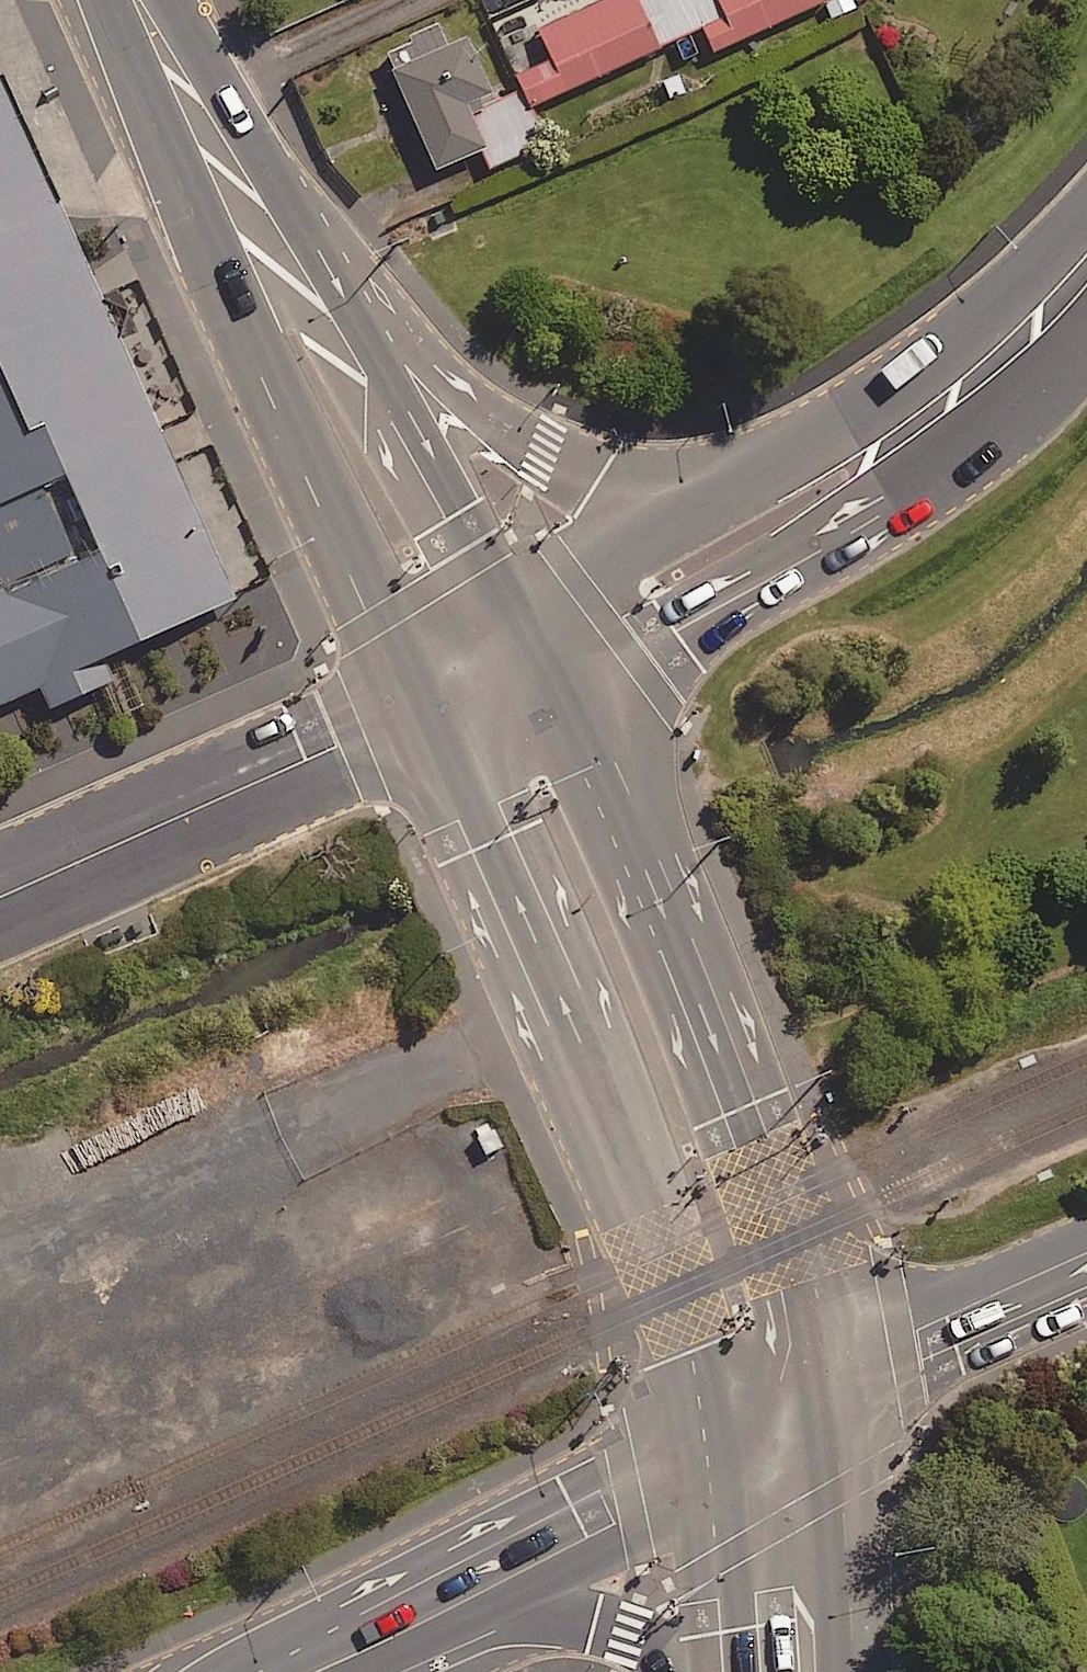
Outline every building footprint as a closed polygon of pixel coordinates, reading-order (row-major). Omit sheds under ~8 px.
[(505,47),(532,106),(701,28),(713,53),(826,0),(606,0),(505,47)] [(486,94),(464,39),(446,46),(435,19),(407,31),(411,43),(388,52),(435,170),(481,152),(462,104),(486,94)] [(3,79),(0,81),(0,704),(236,600),(3,79)]
